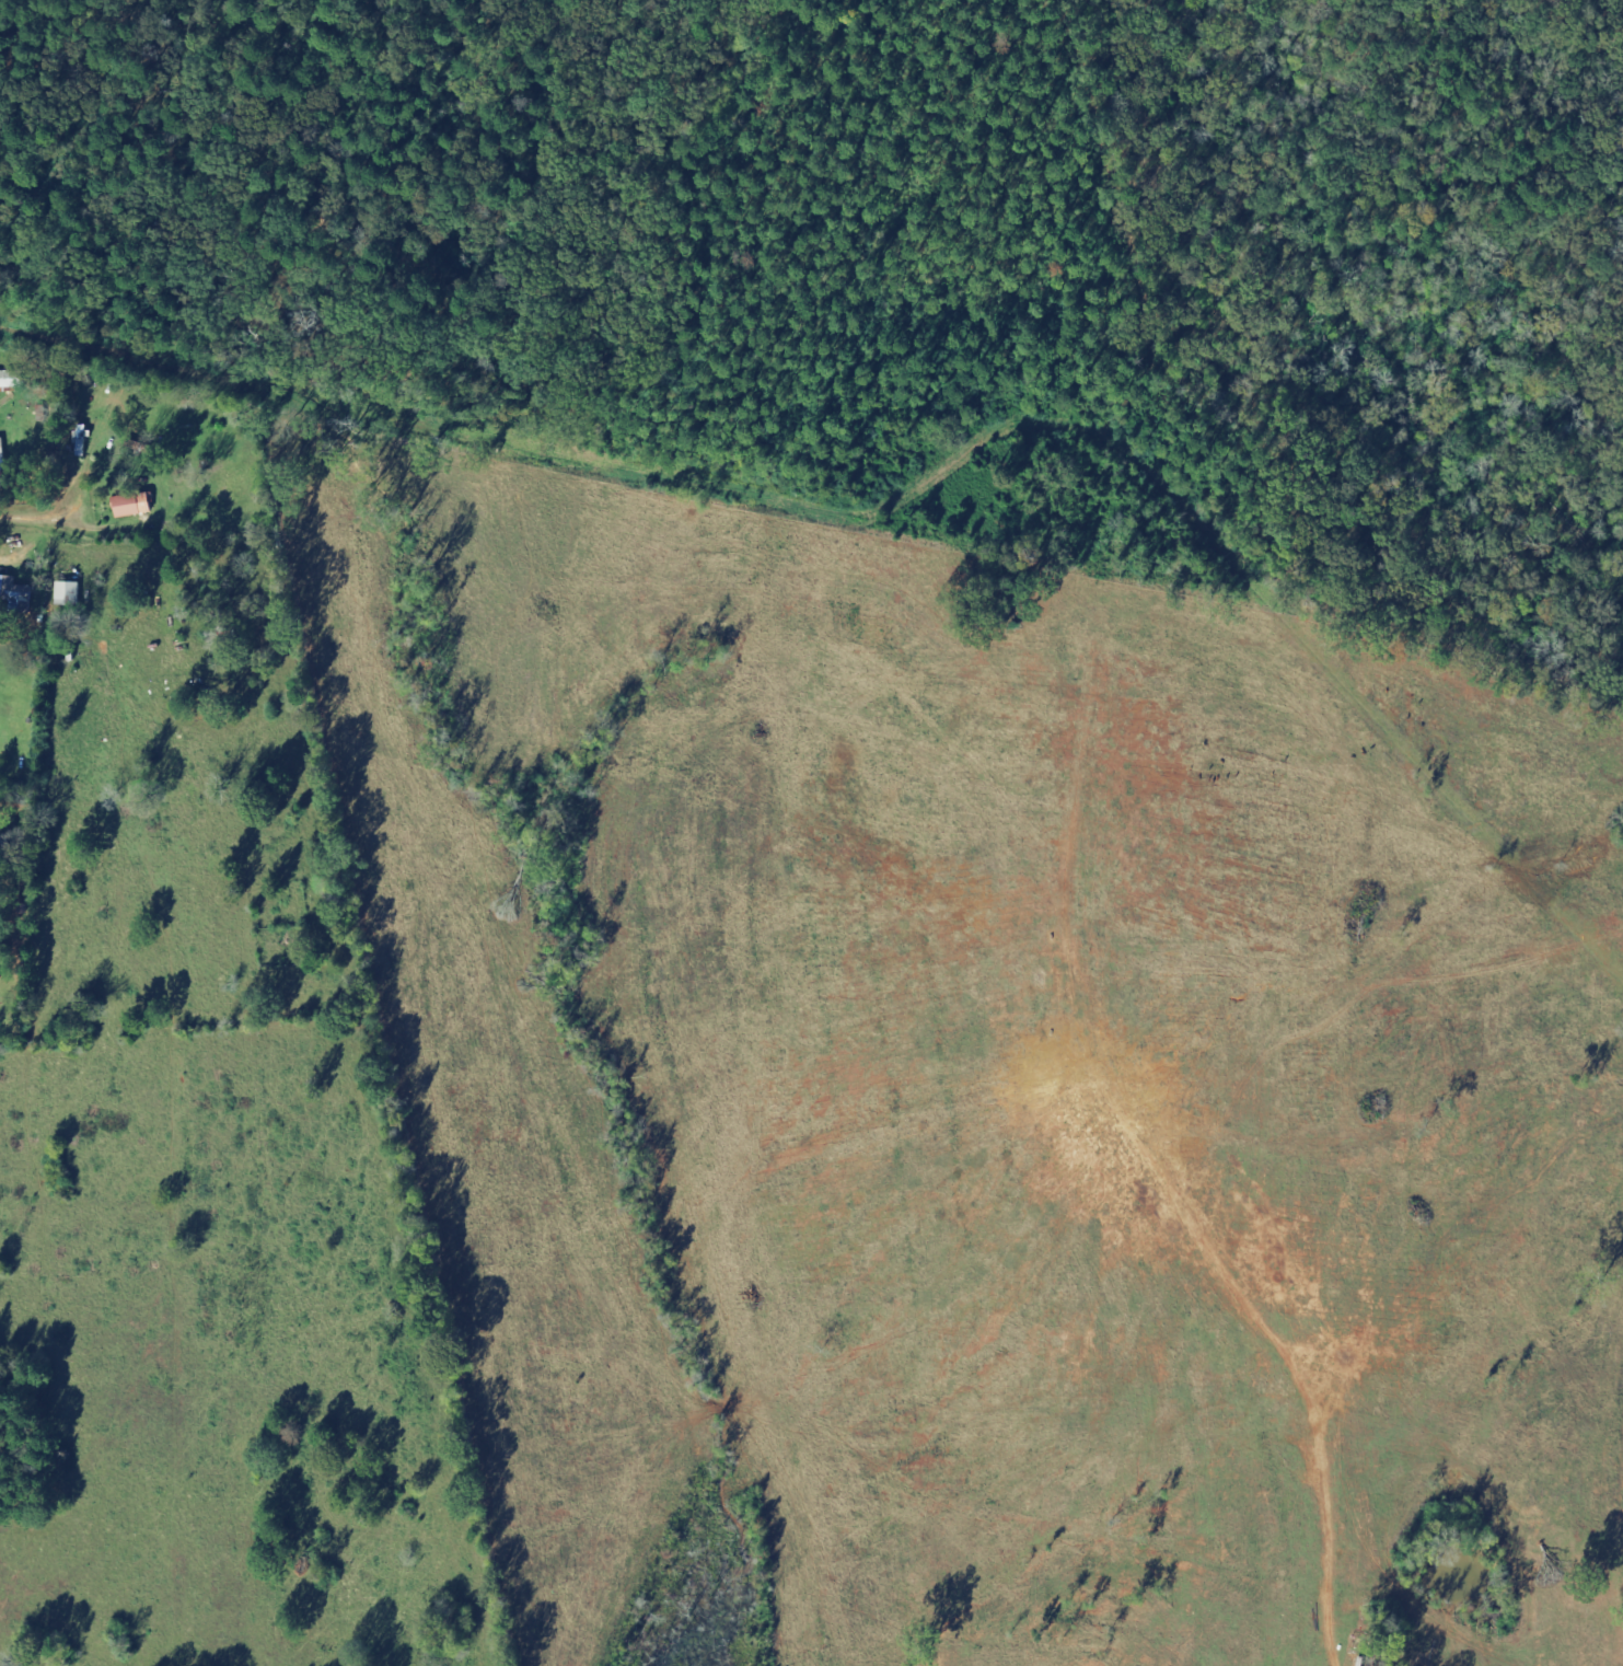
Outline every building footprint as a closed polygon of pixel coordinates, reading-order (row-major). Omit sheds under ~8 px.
[(24,389),(24,372),(0,372),(0,389),(24,389)] [(15,586),(16,579),(0,576),(0,601),(12,603),(11,613),(29,616),(33,588),(15,586)] [(56,606),(80,607),(80,584),(56,583),(56,606)]
